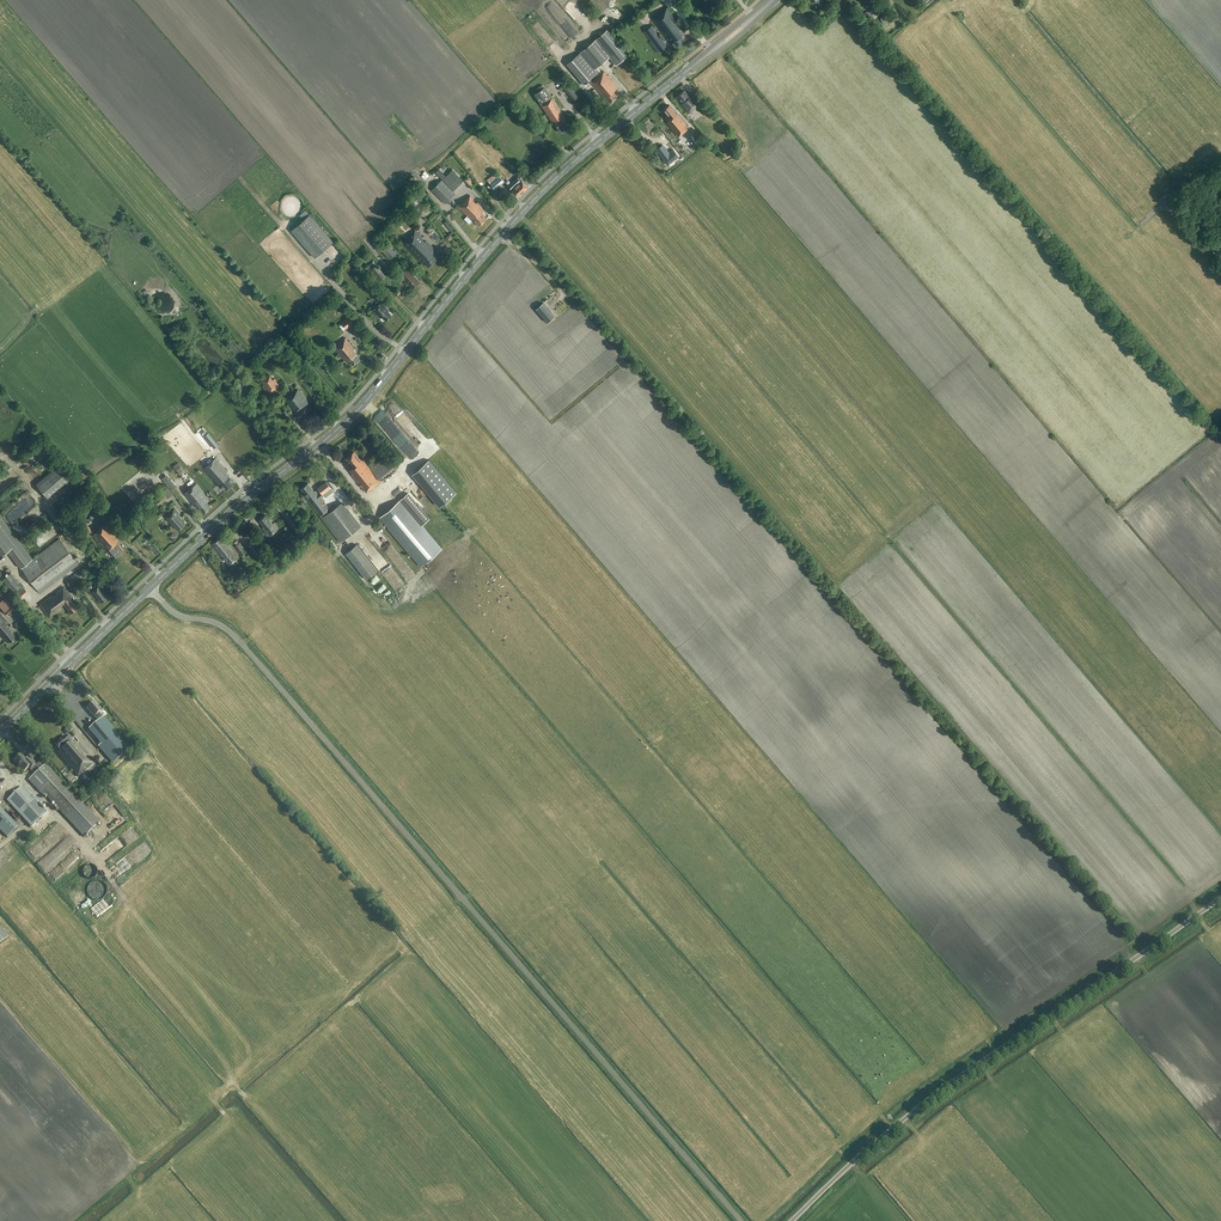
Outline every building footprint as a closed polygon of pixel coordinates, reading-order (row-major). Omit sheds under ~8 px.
[(824,5),(820,0),(813,0),(821,8),(824,5)] [(667,7),(652,19),(667,39),(670,43),(671,42),(676,48),(686,41),(678,31),(682,28),(667,7)] [(872,9),(869,12),(874,18),(877,15),(872,9)] [(659,52),(667,46),(652,25),(644,31),(659,52)] [(590,81),(604,98),(605,97),(610,102),(617,96),(613,91),(617,87),(604,71),(599,74),(595,68),(609,56),(616,65),(628,55),(607,29),(567,64),(583,83),(588,79),(590,82),(590,81)] [(563,88),(574,101),(579,97),(568,84),(563,88)] [(544,87),(534,94),(541,105),(553,123),(554,125),(555,125),(559,132),(570,125),(552,98),(544,87)] [(689,96),(684,90),(677,96),(682,102),(680,103),(688,113),(700,103),(693,94),(689,96)] [(676,114),(669,105),(664,110),(671,118),(667,122),(679,136),(689,128),(677,113),(676,114)] [(662,145),(656,150),(668,165),(678,157),(672,150),(668,153),(662,145)] [(439,169),(436,172),(454,190),(463,180),(452,170),(446,176),(439,169)] [(500,176),(490,184),(495,189),(504,181),(500,176)] [(518,176),(517,177),(508,185),(518,196),(528,187),(522,180),(521,180),(518,176)] [(464,180),(471,188),(474,186),(467,178),(464,180)] [(446,203),(456,193),(442,179),(432,189),(446,203)] [(420,188),(408,200),(415,206),(426,194),(420,188)] [(470,195),(459,206),(468,215),(464,219),(469,224),(473,220),(474,220),(476,222),(476,221),(480,224),(486,218),(481,213),(484,209),(477,202),(476,203),(473,199),(474,199),(470,195)] [(315,257),(333,242),(310,214),(291,230),(315,257)] [(448,222),(445,224),(451,231),(454,229),(448,222)] [(428,267),(438,257),(433,252),(435,250),(426,241),(425,242),(422,238),(423,238),(415,230),(402,243),(422,263),(423,262),(428,267)] [(381,249),(389,259),(397,253),(388,243),(381,249)] [(365,267),(378,282),(386,276),(373,261),(365,267)] [(404,279),(413,288),(420,281),(414,275),(415,274),(408,267),(399,275),(400,276),(403,279),(404,279)] [(373,309),(373,310),(380,318),(382,316),(385,320),(392,315),(388,310),(389,310),(382,302),(373,309)] [(555,316),(543,303),(536,309),(548,322),(555,316)] [(347,328),(354,322),(349,316),(342,323),(347,328)] [(354,365),(360,359),(356,354),(357,353),(354,350),(355,349),(345,337),(334,347),(347,362),(349,360),(354,365)] [(290,371),(294,369),(289,362),(285,365),(290,371)] [(273,380),(269,374),(261,379),(270,394),(280,387),(275,379),(273,380)] [(235,385),(245,397),(251,391),(244,383),(241,386),(238,382),(235,385)] [(304,406),(309,403),(298,388),(284,398),(299,418),(308,412),(304,406)] [(205,435),(213,444),(216,442),(208,433),(207,434),(205,435)] [(355,451),(346,459),(353,467),(350,469),(353,473),(352,474),(367,492),(368,491),(378,483),(381,481),(380,480),(382,478),(383,479),(398,467),(387,454),(371,467),(370,468),(363,459),(362,460),(355,451)] [(226,491),(235,483),(226,472),(227,472),(216,458),(204,468),(218,485),(220,484),(226,491)] [(456,492),(429,460),(413,474),(440,506),(456,492)] [(178,462),(173,467),(181,476),(186,471),(178,462)] [(48,498),(72,476),(60,463),(36,485),(48,498)] [(171,490),(174,488),(176,486),(167,474),(165,476),(162,478),(166,484),(171,490)] [(308,483),(301,489),(305,493),(303,495),(304,495),(340,541),(360,526),(341,502),(331,510),(322,498),(324,496),(323,494),(331,487),(328,482),(327,482),(319,489),(321,491),(318,493),(316,491),(315,492),(308,483)] [(212,508),(207,502),(210,499),(197,483),(185,493),(195,506),(196,505),(198,507),(200,508),(204,513),(212,508)] [(348,487),(357,498),(360,495),(351,484),(348,487)] [(162,493),(154,499),(159,505),(167,498),(162,493)] [(408,493),(380,517),(380,518),(408,550),(421,566),(428,561),(440,550),(442,549),(428,533),(421,525),(429,518),(409,494),(408,493)] [(185,524),(179,518),(177,515),(179,513),(175,508),(165,516),(172,524),(173,523),(178,529),(185,524)] [(289,510),(285,513),(290,520),(295,526),(300,522),(295,516),(294,517),(290,512),(289,510)] [(269,536),(279,528),(274,522),(273,523),(266,515),(259,520),(264,526),(262,527),(269,536)] [(7,549),(21,567),(32,559),(0,516),(0,555),(7,549)] [(123,551),(116,543),(120,539),(106,523),(93,535),(107,551),(108,550),(115,557),(123,551)] [(222,536),(212,544),(229,565),(239,558),(240,557),(229,544),(229,545),(222,536)] [(60,538),(32,559),(21,567),(40,593),(79,564),(60,538)] [(233,546),(240,553),(242,556),(248,551),(246,548),(240,542),(239,543),(237,540),(234,543),(236,544),(233,546)] [(251,547),(259,557),(263,554),(255,544),(251,547)] [(366,580),(378,571),(357,544),(345,553),(366,580)] [(80,570),(66,581),(71,588),(85,577),(80,570)] [(3,579),(13,592),(21,585),(11,572),(3,579)] [(101,602),(108,596),(98,585),(92,591),(101,602)] [(16,595),(21,601),(31,592),(26,586),(16,595)] [(70,613),(77,607),(71,600),(72,599),(71,598),(72,598),(68,592),(67,592),(63,587),(55,592),(57,594),(53,597),(52,595),(39,604),(49,618),(61,609),(60,606),(63,604),(70,613)] [(10,616),(16,609),(5,598),(0,603),(0,606),(10,616)] [(18,635),(13,629),(13,628),(11,625),(9,626),(6,623),(8,621),(0,614),(0,615),(0,635),(8,643),(18,635)] [(94,702),(86,708),(94,717),(95,717),(98,721),(98,722),(89,730),(101,744),(98,747),(113,764),(131,749),(104,717),(103,718),(99,713),(102,711),(94,702)] [(79,776),(93,764),(90,759),(87,761),(83,756),(86,754),(76,743),(74,745),(66,735),(55,745),(60,751),(58,752),(79,776)] [(28,768),(29,768),(34,774),(30,778),(30,779),(29,780),(42,794),(43,793),(67,818),(84,837),(100,823),(82,804),(45,765),(41,761),(39,763),(39,762),(36,765),(30,759),(27,761),(21,754),(14,760),(24,772),(28,768)] [(13,795),(7,800),(8,802),(22,816),(32,827),(47,813),(32,798),(32,797),(22,787),(13,795)] [(3,833),(7,837),(18,827),(14,823),(0,808),(0,829),(3,833)] [(90,879),(91,879),(92,879),(93,879),(94,878),(95,878),(95,877),(96,877),(96,876),(97,876),(97,875),(97,874),(97,873),(97,872),(97,871),(97,870),(97,869),(96,868),(95,867),(94,866),(93,866),(92,865),(91,865),(90,865),(89,865),(88,865),(88,866),(87,866),(86,866),(86,867),(85,867),(85,868),(84,868),(84,869),(84,870),(83,870),(83,871),(83,872),(83,873),(83,874),(83,875),(84,876),(85,877),(86,878),(87,879),(88,879),(89,879),(90,879)] [(9,937),(8,937),(0,927),(0,945),(9,937)]
